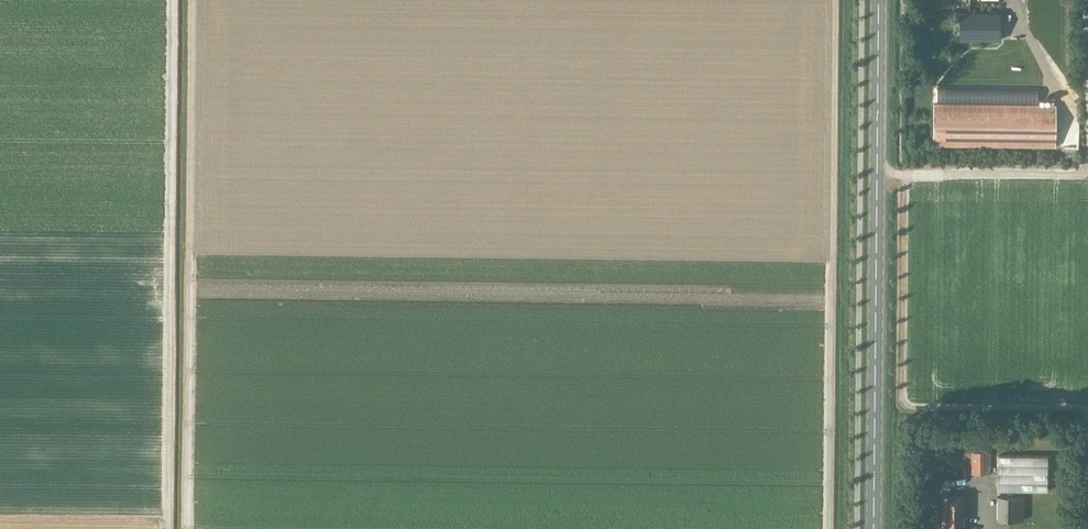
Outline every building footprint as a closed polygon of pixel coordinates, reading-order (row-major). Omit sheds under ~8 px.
[(999,40),(1000,12),(958,12),(958,40),(999,40)] [(1051,105),(934,103),(933,144),(1055,145),(1055,105),(1053,105),(1053,101),(1051,101),(1051,105)] [(971,451),(971,474),(989,474),(989,451),(971,451)] [(995,486),(1045,486),(1045,452),(995,452),(995,486)] [(964,495),(942,494),(941,528),(963,528),(964,495)] [(1024,520),(1024,496),(996,495),(996,519),(1024,520)]
